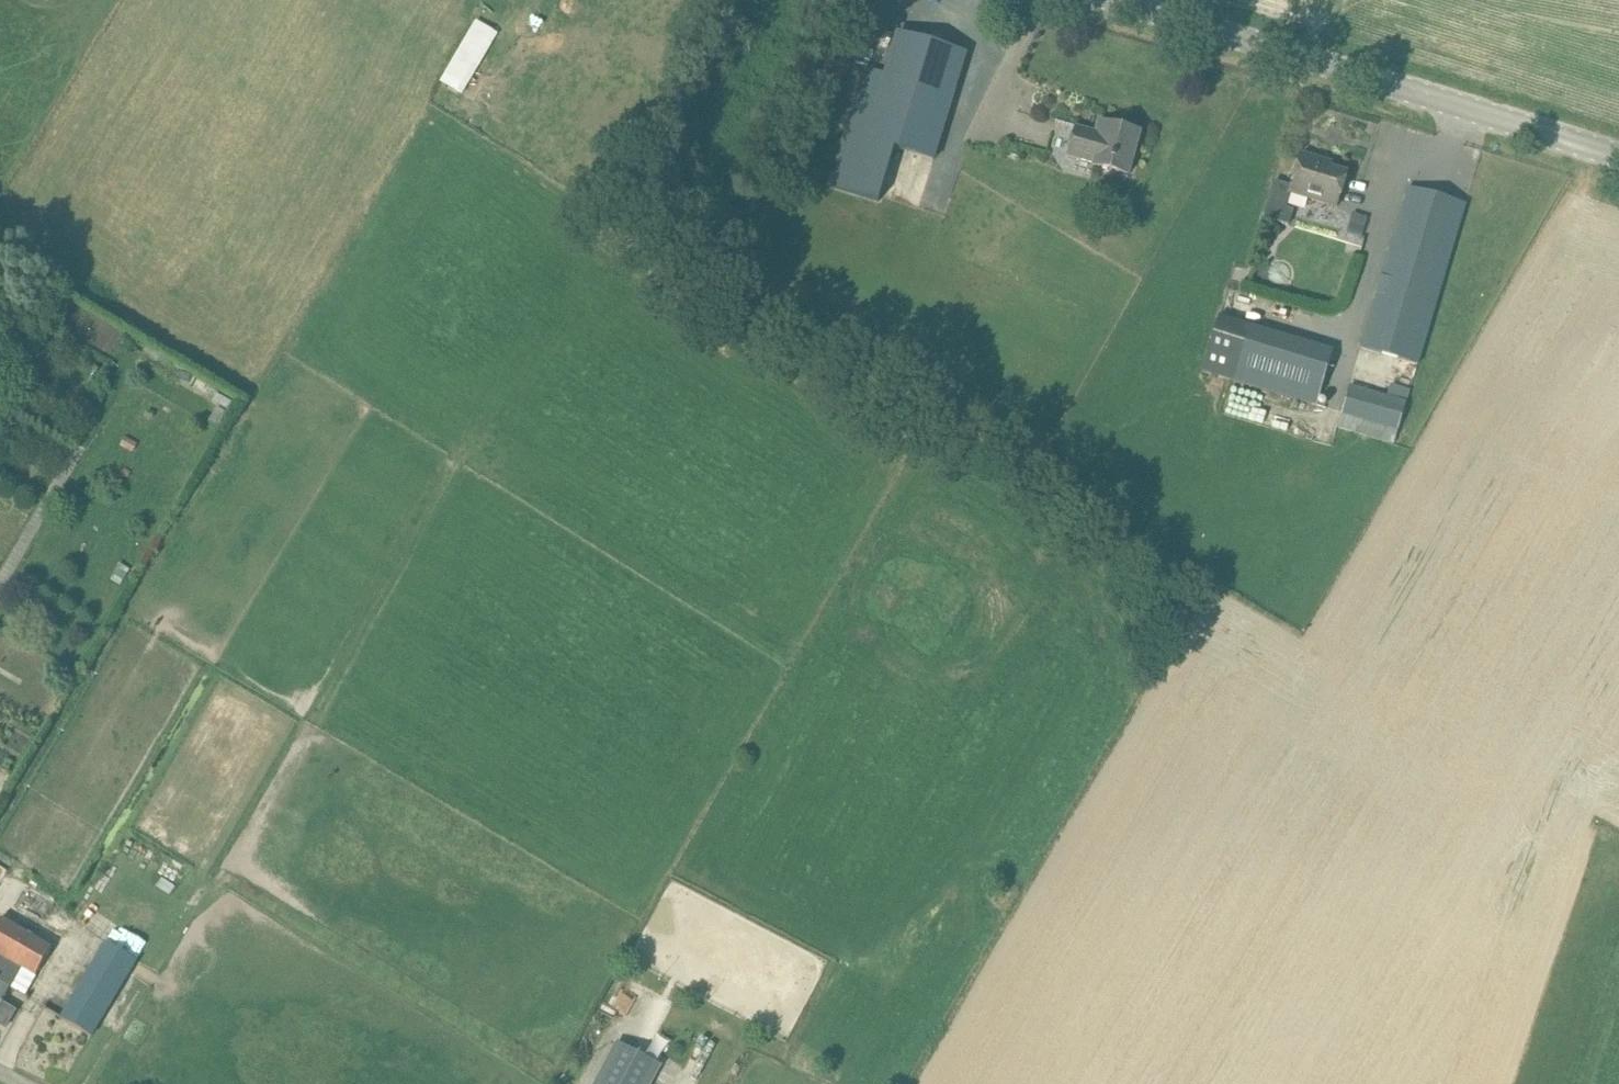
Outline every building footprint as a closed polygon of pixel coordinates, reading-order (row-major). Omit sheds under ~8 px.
[(496,31),(476,20),(439,80),(441,81),(459,92),(496,31)] [(966,53),(899,33),(883,87),(862,80),(831,182),(879,196),(892,149),(932,161),(966,53)] [(1103,134),(1076,127),(1067,158),(1095,166),(1094,169),(1127,178),(1140,132),(1106,123),(1103,134)] [(1321,160),(1302,154),(1292,187),(1290,193),(1337,207),(1348,174),(1319,165),(1321,160)] [(1290,193),(1292,187),(1271,181),(1260,219),(1289,228),(1294,212),(1285,209),(1290,193)] [(1466,203),(1410,187),(1404,207),(1361,351),(1419,368),(1466,203)] [(1361,240),(1367,220),(1352,216),(1347,236),(1361,240)] [(1219,319),(1203,373),(1316,407),(1333,354),(1219,319)] [(1407,405),(1350,389),(1339,428),(1396,444),(1407,405)] [(221,431),(229,417),(217,410),(209,424),(221,431)] [(113,578),(123,584),(131,569),(121,564),(113,578)] [(2,919),(0,923),(0,1025),(6,1028),(16,1011),(2,1003),(22,968),(36,976),(51,947),(2,919)] [(92,1036),(104,1017),(138,960),(108,943),(62,1018),(92,1036)] [(596,1083),(651,1083),(661,1066),(618,1043),(596,1083)]
